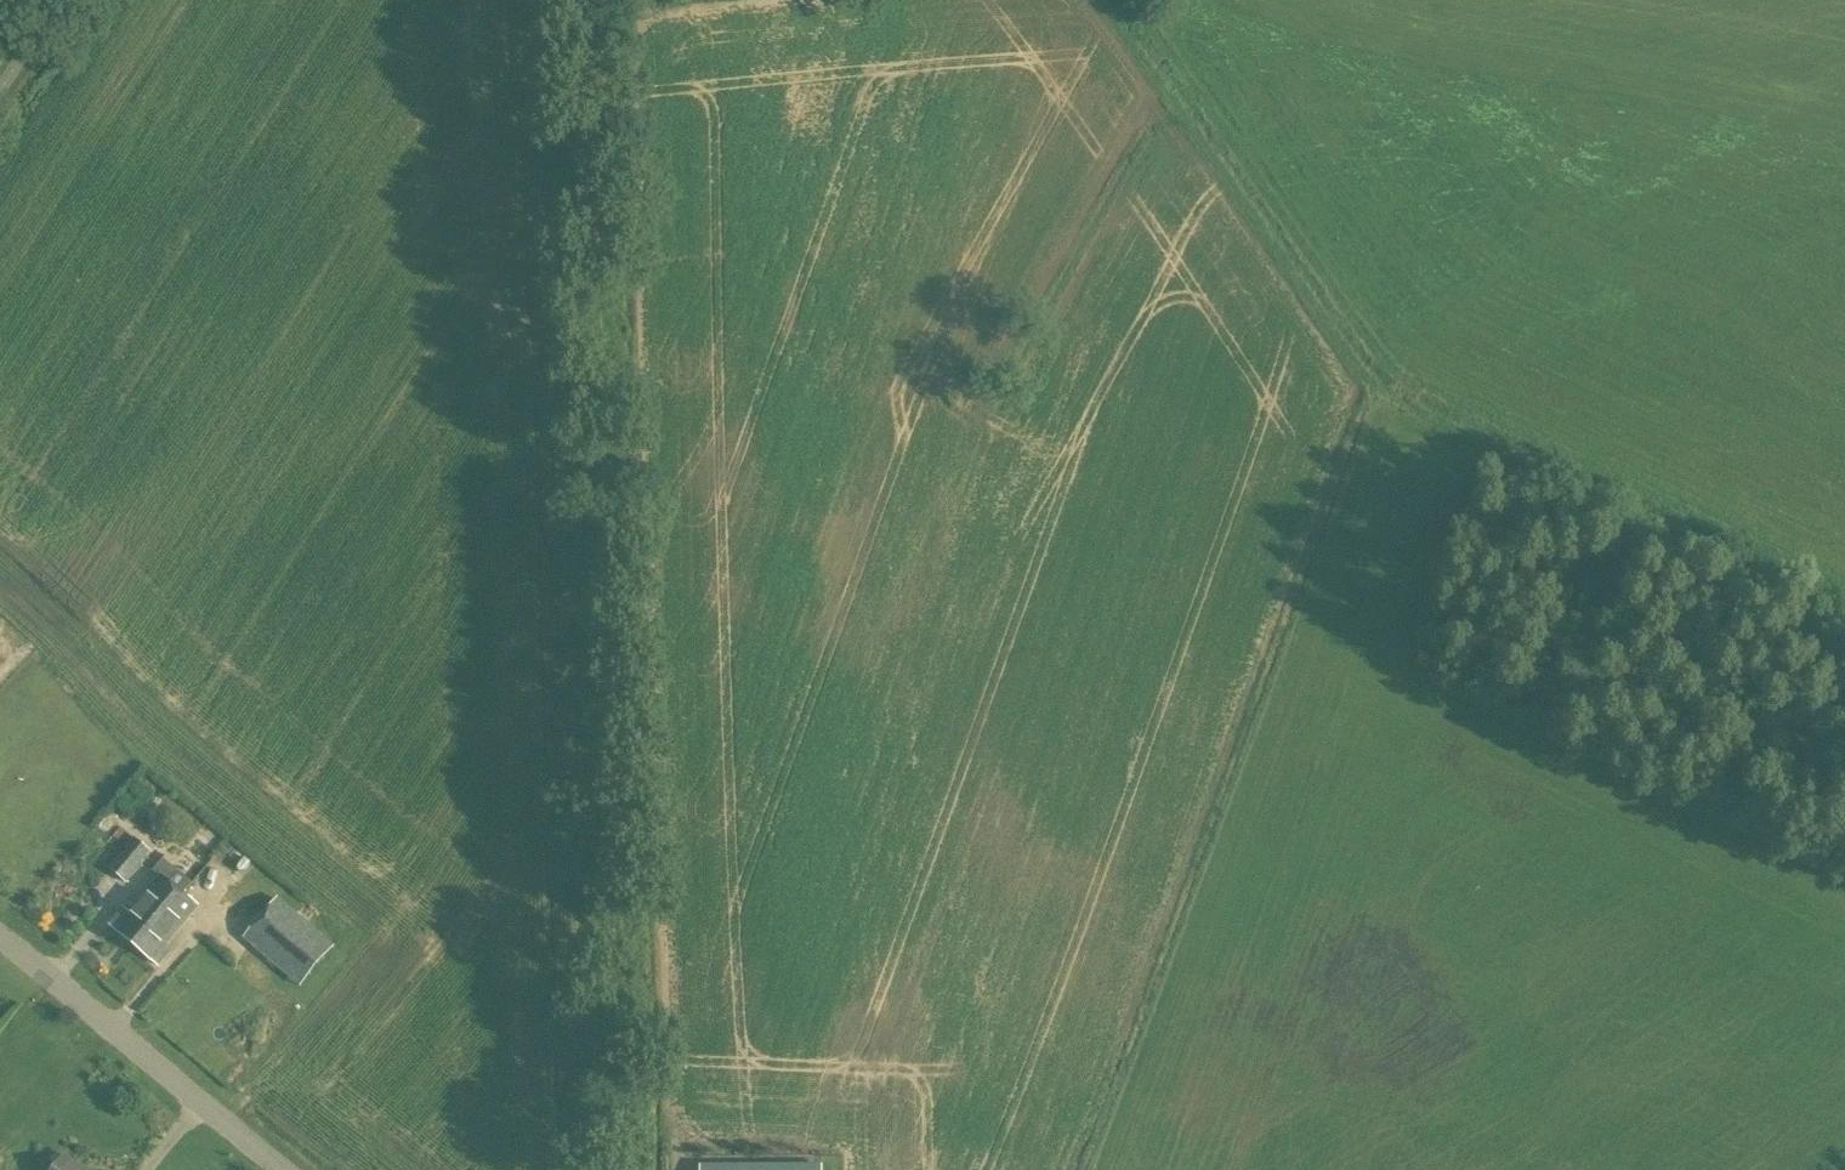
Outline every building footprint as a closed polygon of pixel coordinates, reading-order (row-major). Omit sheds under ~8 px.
[(126,883),(153,852),(135,836),(108,867),(126,883)] [(169,909),(183,893),(163,876),(132,913),(127,909),(113,926),(139,947),(169,909)] [(169,909),(139,947),(160,965),(173,949),(167,944),(199,907),(183,893),(169,909)] [(277,897),(247,935),(303,981),(334,943),(277,897)] [(255,979),(266,964),(255,957),(244,972),(255,979)] [(70,1156),(59,1169),(87,1169),(70,1156)]
